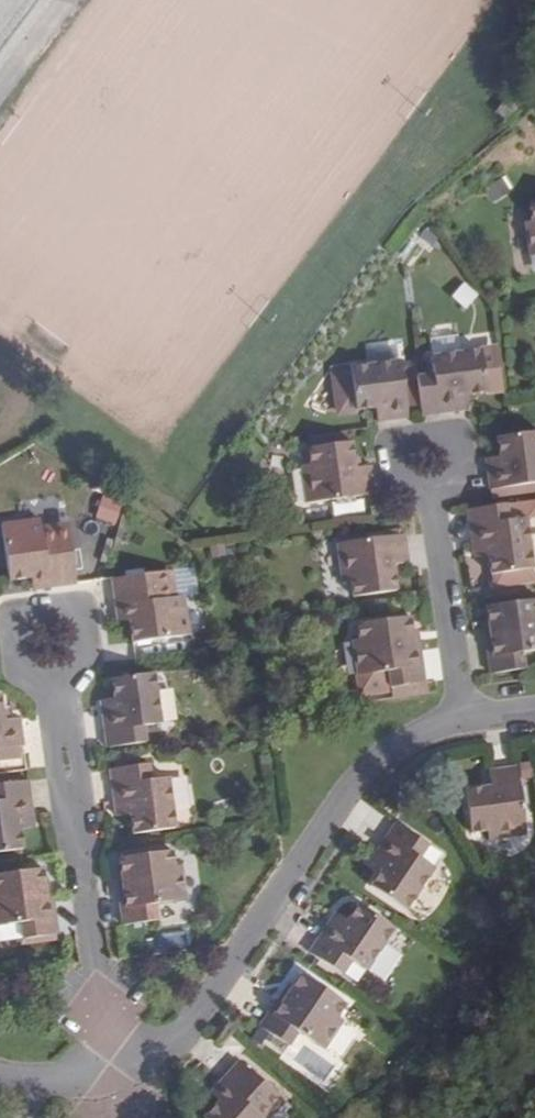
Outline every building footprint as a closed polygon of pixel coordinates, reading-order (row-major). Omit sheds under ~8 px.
[(493,199),(512,190),(505,177),(487,187),(493,199)] [(534,258),(534,207),(529,208),(531,223),(525,224),(529,258),(534,258)] [(443,383),(421,385),(426,418),(464,414),(462,404),(477,401),(496,399),(491,358),(440,365),(443,383)] [(342,414),(379,410),(381,425),(409,421),(402,364),(340,373),(336,376),(342,414)] [(464,414),(479,412),(477,401),(462,404),(464,414)] [(505,461),(490,463),(494,491),(534,485),(534,436),(502,441),(505,461)] [(300,472),(292,473),(296,510),(365,500),(361,474),(345,476),(341,448),(297,454),(300,472)] [(490,463),(505,461),(503,452),(489,454),(490,463)] [(494,491),(495,499),(534,494),(534,486),(494,491)] [(94,518),(115,525),(123,502),(102,494),(94,518)] [(505,508),(472,513),(477,551),(487,549),(489,563),(491,582),(532,577),(525,528),(508,530),(505,508)] [(1,523),(9,579),(31,576),(46,575),(47,586),(77,582),(70,528),(44,531),(43,527),(41,518),(1,523)] [(70,528),(69,523),(43,527),(44,531),(70,528)] [(411,566),(407,539),(341,548),(346,585),(355,584),(357,601),(399,595),(395,568),(411,566)] [(477,551),(479,565),(489,563),(487,549),(477,551)] [(169,569),(113,576),(117,607),(129,605),(134,641),(191,633),(185,594),(172,596),(169,569)] [(174,569),(169,569),(172,596),(178,595),(174,569)] [(46,575),(31,576),(32,588),(47,586),(46,575)] [(488,628),(493,671),(534,665),(534,596),(491,602),(494,626),(488,628)] [(129,605),(117,607),(119,620),(131,618),(129,605)] [(379,699),(428,692),(427,679),(421,637),(415,638),(411,614),(360,622),(361,637),(355,638),(360,672),(375,670),(379,699)] [(156,719),(150,668),(108,673),(110,692),(112,708),(103,709),(108,746),(140,742),(137,721),(156,719)] [(103,709),(112,708),(110,692),(101,693),(103,709)] [(21,759),(19,746),(25,745),(20,719),(3,721),(0,700),(0,761),(21,759)] [(143,765),(110,769),(116,806),(125,805),(127,820),(130,839),(171,833),(164,784),(146,786),(143,765)] [(492,829),(493,838),(529,832),(519,765),(493,768),(495,785),(467,789),(474,832),(492,829)] [(24,817),(35,816),(30,778),(0,783),(0,855),(30,852),(27,832),(24,817)] [(127,820),(125,805),(116,806),(118,821),(127,820)] [(378,847),(386,852),(378,864),(367,881),(402,903),(429,861),(415,852),(426,834),(399,815),(378,847)] [(35,816),(24,817),(27,832),(37,831),(35,816)] [(378,864),(386,852),(378,847),(370,859),(378,864)] [(123,880),(117,881),(122,925),(170,918),(168,901),(185,899),(181,864),(174,864),(173,848),(120,855),(123,880)] [(9,940),(58,933),(52,891),(46,892),(43,868),(0,873),(0,924),(6,923),(9,940)] [(392,917),(358,894),(347,911),(339,923),(330,918),(310,950),(338,968),(350,950),(365,960),(392,917)] [(347,911),(340,904),(330,918),(339,923),(347,911)] [(340,1014),(348,1000),(304,971),(290,992),(285,988),(261,1025),(302,1051),(311,1038),(325,1047),(344,1018),(340,1014)] [(218,1102),(203,1117),(260,1117),(281,1097),(241,1060),(221,1083),(229,1091),(218,1102)] [(218,1102),(229,1091),(221,1083),(210,1094),(218,1102)] [(260,1117),(267,1117),(283,1100),(281,1097),(260,1117)]
